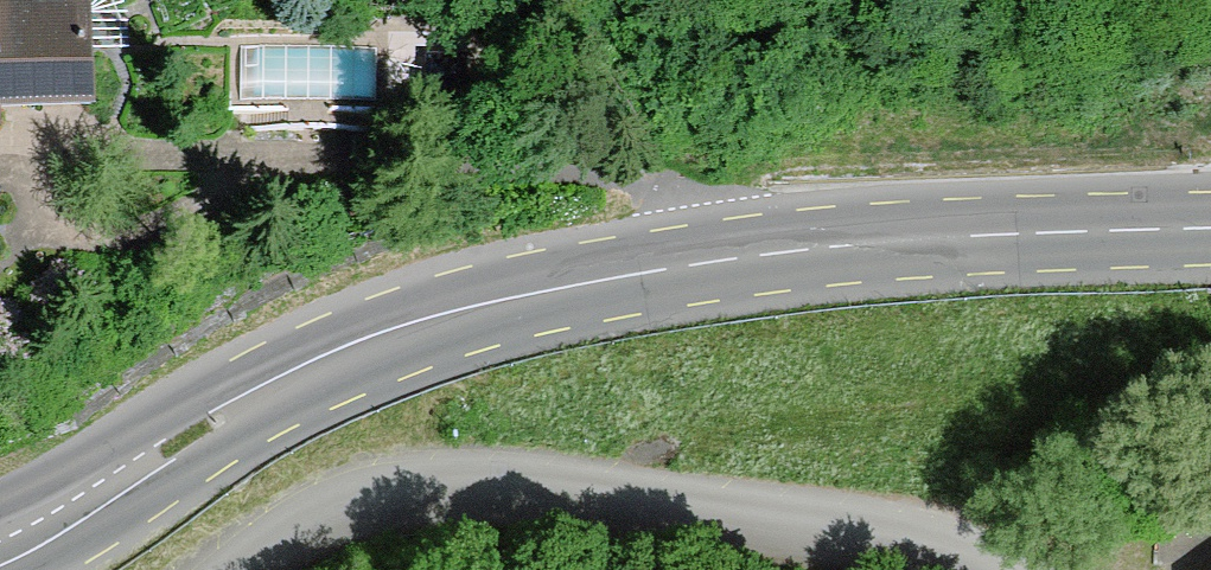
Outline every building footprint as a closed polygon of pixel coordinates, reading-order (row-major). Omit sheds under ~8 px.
[(95,47),(124,41),(115,0),(85,0),(95,47)] [(0,20),(0,145),(85,143),(82,18),(0,20)] [(239,94),(377,97),(378,48),(240,46),(239,94)]
